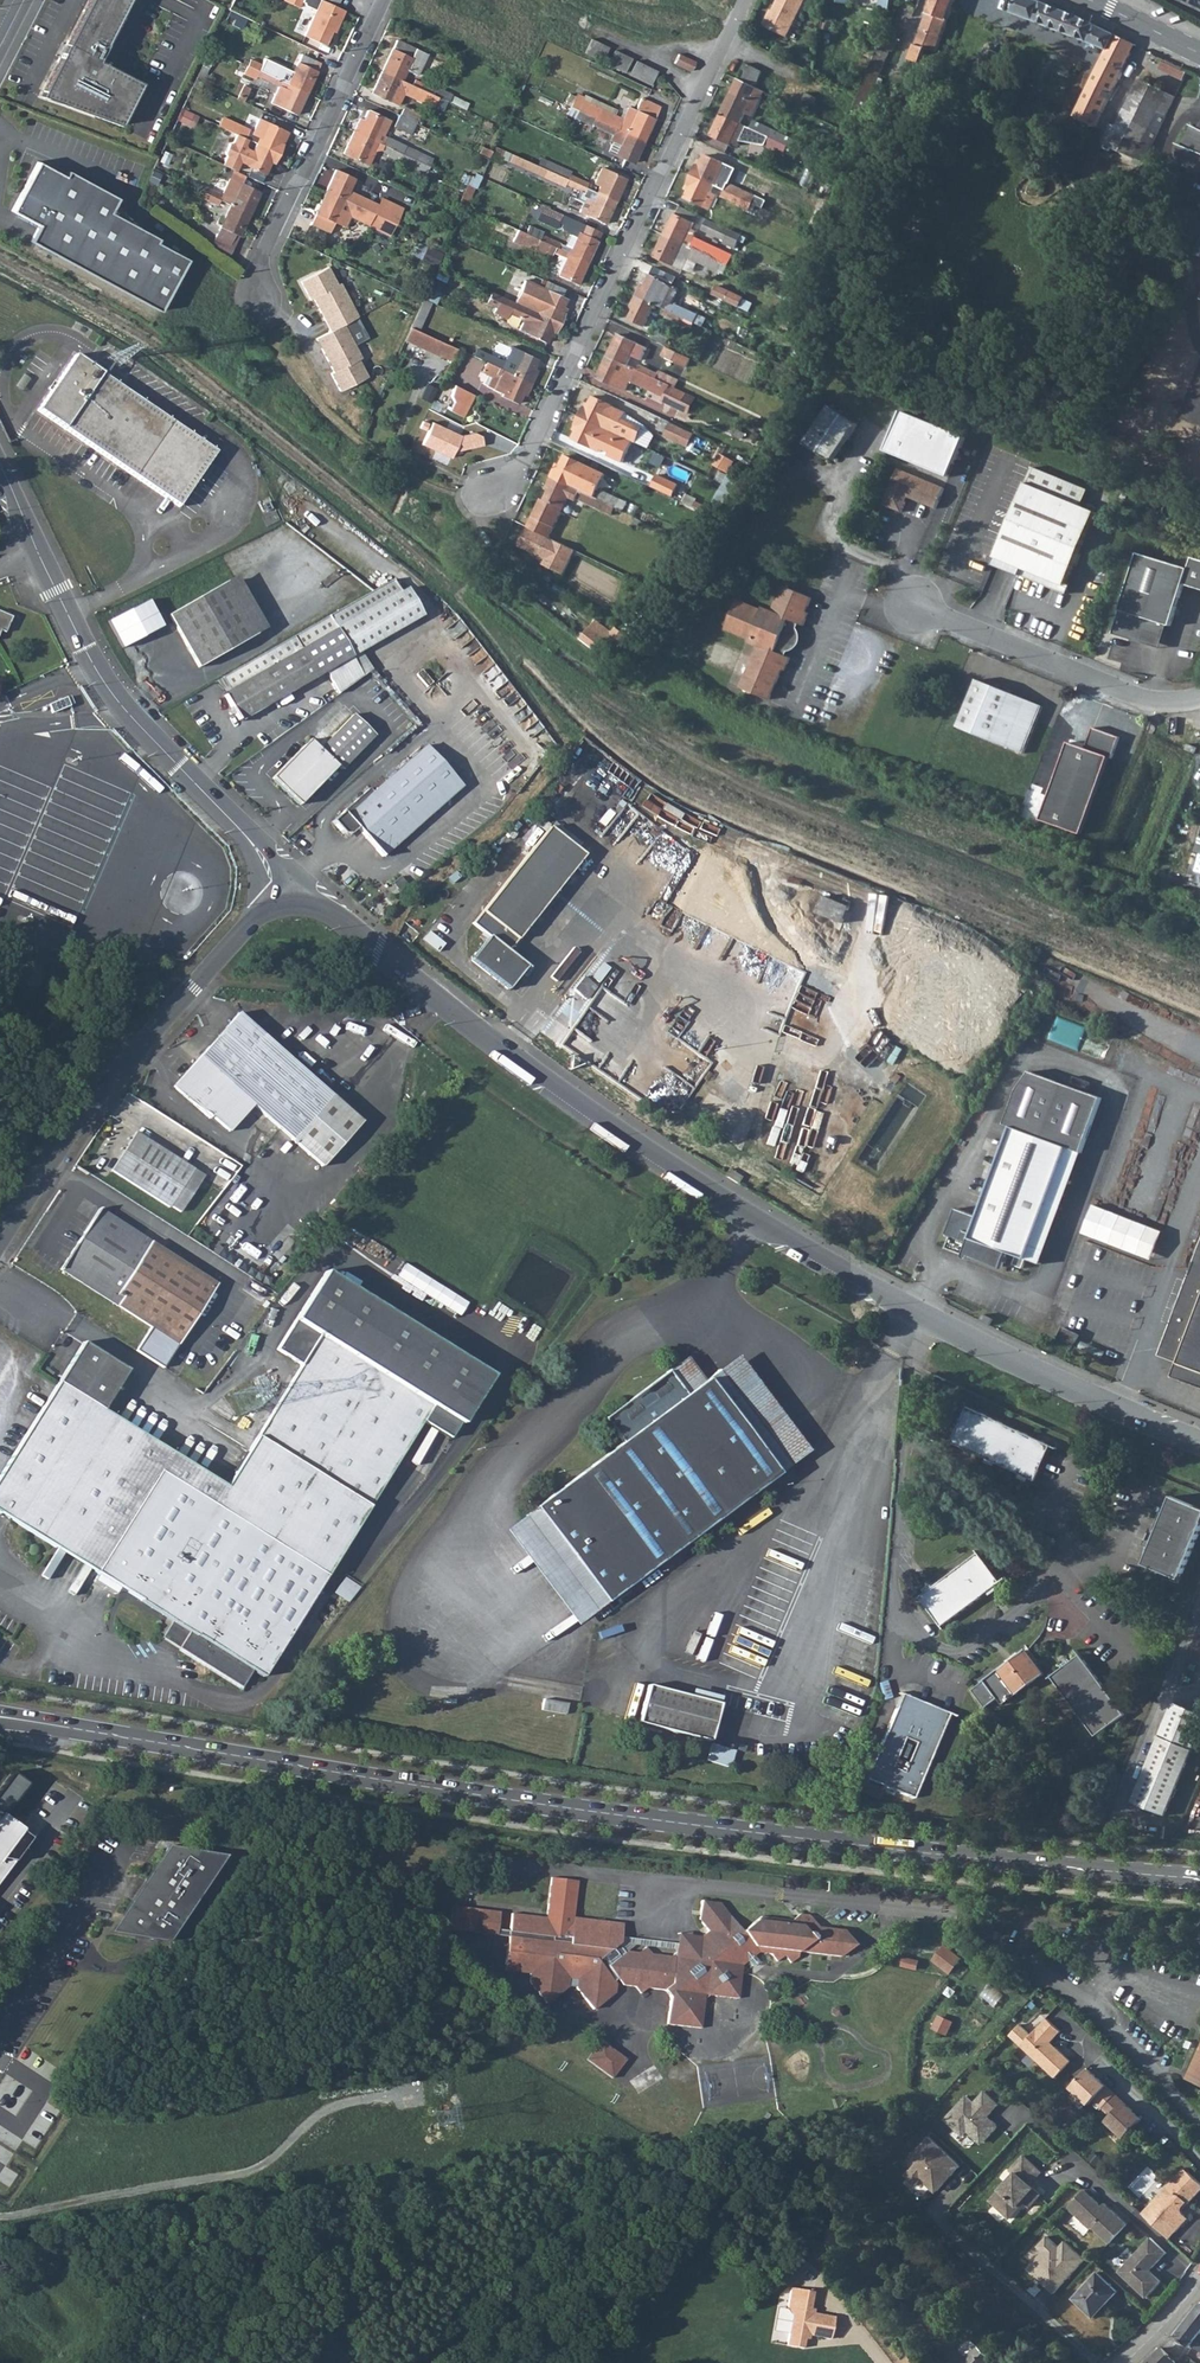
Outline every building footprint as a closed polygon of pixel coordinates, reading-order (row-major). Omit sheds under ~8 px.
[(38,95),(118,125),(140,83),(96,60),(127,0),(87,0),(38,95)] [(298,8),(302,0),(284,0),(283,2),(298,8)] [(320,0),(303,37),(325,46),(333,28),(336,29),(344,11),(336,7),(320,0)] [(806,0),(781,0),(772,18),(769,17),(764,28),(788,40),(806,0)] [(879,8),(890,10),(892,0),(880,0),(879,8)] [(949,21),(956,0),(934,0),(929,14),(949,21)] [(1014,14),(1108,51),(1076,118),(1097,128),(1111,98),(1136,44),(1089,21),(1075,15),(1034,0),(1019,0),(1014,14)] [(923,31),(943,38),(949,21),(929,14),(925,24),(923,31)] [(917,46),(927,50),(921,66),(930,70),(943,38),(923,31),(917,46)] [(585,55),(601,63),(608,49),(591,41),(585,55)] [(393,50),(382,71),(403,81),(409,68),(413,70),(419,60),(414,57),(417,51),(401,44),(397,52),(393,50)] [(911,62),(921,66),(927,50),(917,46),(911,62)] [(878,80),(890,51),(879,47),(867,76),(878,80)] [(985,57),(998,63),(1002,56),(989,49),(985,57)] [(608,67),(624,75),(632,61),(615,53),(608,67)] [(312,71),(316,62),(302,56),(298,64),(287,86),(276,81),(279,76),(260,68),(261,66),(250,61),(247,67),(244,74),(255,80),(256,77),(285,90),(278,106),(296,116),(306,94),(317,72),(312,71)] [(691,71),(695,63),(681,57),(678,65),(691,71)] [(979,69),(992,75),(998,63),(985,57),(981,66),(979,69)] [(651,84),(658,70),(637,60),(630,74),(651,84)] [(588,69),(612,80),(615,74),(591,63),(588,69)] [(756,86),(762,73),(745,65),(739,79),(756,86)] [(403,81),(382,71),(373,92),(398,105),(404,94),(433,108),(438,97),(430,94),(414,87),(403,81)] [(905,80),(913,83),(916,76),(907,72),(905,80)] [(867,109),(878,80),(867,76),(860,93),(859,99),(858,106),(867,109)] [(1169,117),(1178,96),(1139,78),(1117,127),(1113,135),(1108,133),(1103,143),(1139,160),(1146,146),(1154,150),(1167,122),(1169,117)] [(418,80),(414,87),(430,94),(433,87),(418,80)] [(711,137),(730,146),(740,125),(745,114),(753,118),(763,98),(754,94),(756,89),(738,81),(721,116),(711,137)] [(763,98),(765,93),(756,89),(754,94),(763,98)] [(812,112),(818,98),(807,93),(800,107),(812,112)] [(595,119),(593,125),(613,134),(612,136),(615,137),(608,151),(633,163),(643,142),(659,108),(641,100),(635,110),(629,107),(618,130),(615,129),(617,124),(613,122),(615,120),(599,112),(600,111),(588,106),(584,114),(595,119)] [(396,130),(412,137),(417,125),(423,114),(407,107),(401,118),(396,130)] [(344,153),(368,165),(371,158),(366,155),(374,140),(377,133),(384,136),(390,122),(368,111),(366,115),(363,113),(354,132),(344,153)] [(255,144),(278,154),(285,139),(282,137),(285,131),(266,122),(255,144)] [(1108,133),(1113,135),(1117,127),(1112,124),(1108,133)] [(749,134),(767,142),(769,138),(780,143),(784,136),(773,130),(771,134),(753,125),(751,130),(749,134)] [(1199,174),(1199,133),(1198,132),(1192,135),(1191,139),(1188,138),(1177,165),(1199,174)] [(253,143),(250,150),(244,147),(242,143),(245,139),(233,133),(230,141),(225,143),(222,151),(223,155),(219,164),(233,170),(236,164),(240,162),(265,174),(270,162),(273,164),(278,154),(256,144),(253,143)] [(381,153),(387,156),(386,159),(411,171),(416,161),(417,161),(420,154),(406,147),(404,150),(386,142),(384,145),(381,153)] [(1154,150),(1146,146),(1139,160),(1138,163),(1146,166),(1152,153),(1154,150)] [(687,189),(690,191),(686,199),(704,208),(706,206),(712,209),(718,197),(711,193),(715,186),(721,189),(731,168),(706,156),(703,164),(699,162),(693,176),(687,189)] [(533,173),(564,188),(565,185),(583,193),(586,188),(588,184),(570,175),(571,173),(541,159),(537,166),(533,173)] [(36,226),(27,241),(156,312),(185,261),(154,244),(156,240),(108,213),(116,199),(66,171),(63,176),(37,162),(9,211),(36,226)] [(586,215),(605,224),(615,202),(625,181),(602,169),(597,179),(602,182),(596,193),(586,215)] [(352,217),(368,224),(373,214),(378,205),(349,191),(355,179),(336,170),(326,192),(316,213),(310,224),(329,233),(334,222),(346,228),(352,217)] [(224,217),(221,216),(216,225),(220,227),(215,237),(229,243),(234,233),(239,235),(249,214),(259,193),(240,184),(230,205),(224,217)] [(198,196),(217,205),(219,200),(222,196),(203,187),(201,191),(198,196)] [(723,196),(750,209),(753,203),(728,192),(729,189),(726,188),(725,190),(723,196)] [(394,224),(402,208),(381,198),(378,205),(373,214),(394,224)] [(542,219),(546,211),(530,204),(527,212),(542,219)] [(665,236),(654,258),(683,271),(683,270),(689,259),(691,254),(711,264),(713,259),(715,254),(697,245),(694,250),(683,245),(693,223),(675,215),(665,236)] [(566,216),(564,219),(599,236),(601,232),(566,216)] [(552,273),(577,284),(597,241),(599,236),(564,219),(561,228),(562,232),(570,236),(565,247),(541,236),(538,240),(540,241),(538,246),(559,256),(552,273)] [(726,240),(730,231),(707,221),(703,230),(726,240)] [(689,259),(683,270),(690,273),(694,273),(698,263),(689,259)] [(313,298),(330,331),(357,316),(340,283),(337,285),(328,267),(300,281),(310,300),(313,298)] [(632,306),(635,308),(629,320),(645,328),(655,306),(663,309),(673,288),(650,277),(644,289),(640,288),(637,297),(632,306)] [(718,286),(714,296),(735,306),(740,296),(718,286)] [(485,304),(495,309),(493,314),(507,320),(509,315),(520,320),(522,324),(519,330),(546,343),(550,335),(553,336),(559,323),(565,311),(562,309),(565,301),(540,290),(535,302),(542,306),(538,314),(531,310),(533,306),(522,301),(520,305),(491,292),(485,304)] [(665,316),(682,324),(685,319),(686,316),(669,307),(667,311),(665,316)] [(367,376),(358,359),(361,358),(355,346),(369,338),(357,316),(330,331),(316,338),(333,372),(330,373),(339,391),(367,376)] [(439,355),(444,343),(410,327),(404,340),(439,355)] [(647,349),(619,335),(608,357),(628,366),(631,358),(641,362),(647,349)] [(666,347),(662,356),(686,368),(690,359),(666,347)] [(490,365),(487,370),(500,376),(494,390),(503,394),(502,397),(517,404),(522,394),(525,396),(531,384),(536,372),(533,370),(537,361),(512,349),(507,360),(517,365),(513,375),(500,370),(503,365),(485,357),(483,361),(490,365)] [(598,379),(617,388),(628,366),(608,357),(598,379)] [(37,412),(162,500),(177,510),(215,456),(194,441),(75,358),(37,412)] [(636,375),(655,384),(657,380),(637,371),(636,375)] [(458,430),(474,396),(454,386),(451,397),(454,402),(452,408),(443,403),(435,419),(458,430)] [(612,407),(593,398),(590,406),(587,405),(580,417),(602,428),(612,432),(621,436),(634,442),(636,443),(642,431),(624,422),(627,415),(612,408),(612,407)] [(862,428),(835,409),(809,445),(833,461),(838,461),(862,428)] [(602,428),(580,417),(574,431),(577,433),(574,440),(601,453),(603,449),(611,453),(609,457),(624,464),(634,442),(621,436),(612,432),(602,428)] [(695,435),(671,424),(665,437),(689,448),(695,435)] [(558,465),(552,478),(571,486),(581,491),(595,497),(605,475),(566,457),(561,467),(558,465)] [(1032,468),(996,558),(1061,585),(1059,591),(1067,594),(1071,586),(1066,585),(1096,513),(1081,507),(1088,491),(1032,468)] [(945,488),(898,469),(884,504),(902,512),(908,497),(936,509),(945,488)] [(659,474),(653,488),(673,497),(679,483),(659,474)] [(571,486),(552,478),(547,490),(550,492),(545,501),(542,500),(529,528),(551,538),(570,498),(566,496),(571,486)] [(579,496),(597,504),(600,500),(595,497),(581,491),(579,496)] [(604,491),(600,500),(616,507),(620,499),(604,491)] [(551,538),(529,528),(520,547),(547,559),(544,565),(566,575),(577,550),(551,538)] [(1196,558),(1193,569),(1142,552),(1115,631),(1130,637),(1132,631),(1154,639),(1159,636),(1164,622),(1170,624),(1173,625),(1188,583),(1199,587),(1199,559),(1196,558)] [(396,595),(389,582),(369,593),(368,595),(361,598),(341,610),(325,619),(332,632),(348,659),(419,618),(404,591),(396,595)] [(253,637),(224,584),(167,616),(197,669),(253,637)] [(360,585),(321,608),(325,616),(365,593),(360,585)] [(812,614),(817,600),(789,589),(779,615),(769,611),(768,613),(743,603),(731,631),(756,641),(755,644),(765,648),(747,691),(775,702),(788,672),(791,673),(796,660),(791,658),(793,652),(798,650),(802,647),(804,642),(804,637),(802,632),(804,626),(809,628),(814,615),(812,614)] [(122,646),(161,627),(147,599),(108,618),(122,646)] [(2,634),(8,617),(0,614),(0,633),(2,634)] [(348,659),(332,632),(325,619),(224,676),(220,678),(227,691),(221,695),(236,722),(348,659)] [(585,637),(609,654),(618,641),(593,625),(585,637)] [(220,678),(213,682),(221,695),(227,691),(220,678)] [(978,679),(958,726),(1024,753),(1043,706),(978,679)] [(48,705),(52,714),(69,706),(65,697),(48,705)] [(370,735),(348,715),(316,749),(305,740),(269,778),(297,805),(333,766),(337,770),(370,735)] [(1041,818),(1082,833),(1110,756),(1113,757),(1120,736),(1094,726),(1086,747),(1069,741),(1041,818)] [(1189,742),(1187,748),(1197,752),(1199,747),(1189,742)] [(354,829),(373,851),(453,781),(423,747),(370,793),(366,789),(329,823),(339,835),(347,835),(354,829)] [(469,959),(478,966),(506,988),(524,964),(506,951),(582,853),(545,826),(470,922),(487,936),(469,959)] [(819,911),(845,922),(852,906),(826,894),(819,911)] [(583,976),(574,990),(588,999),(597,985),(583,976)] [(360,1121),(236,1011),(172,1085),(208,1118),(210,1115),(228,1130),(251,1104),(320,1165),(360,1121)] [(442,1076),(450,1083),(457,1074),(448,1067),(442,1076)] [(970,1259),(971,1257),(1003,1269),(1009,1254),(1017,1257),(1014,1267),(1023,1270),(1027,1261),(1065,1160),(1069,1150),(1083,1155),(1103,1100),(1030,1074),(1027,1078),(1018,1091),(1005,1126),(1012,1128),(1010,1134),(997,1170),(978,1219),(957,1211),(949,1230),(947,1237),(951,1239),(946,1251),(951,1253),(956,1252),(965,1256),(964,1259),(965,1260),(968,1262),(970,1261),(970,1259)] [(1091,1090),(1093,1082),(1078,1078),(1076,1086),(1091,1090)] [(110,1169),(167,1207),(192,1169),(136,1133),(134,1131),(110,1169)] [(1027,1261),(1041,1266),(1083,1155),(1069,1150),(1065,1160),(1027,1261)] [(1154,1259),(1165,1230),(1095,1204),(1084,1233),(1154,1259)] [(56,1270),(100,1299),(173,1346),(212,1286),(205,1281),(187,1270),(138,1238),(96,1210),(56,1270)] [(693,1259),(701,1264),(709,1252),(701,1247),(693,1259)] [(1161,1357),(1181,1364),(1176,1378),(1199,1387),(1199,1252),(1161,1357)] [(461,1315),(469,1302),(406,1263),(398,1276),(461,1315)] [(325,1272),(294,1319),(320,1336),(431,1406),(458,1424),(460,1425),(491,1377),(325,1272)] [(301,1365),(259,1430),(371,1500),(421,1422),(448,1439),(458,1424),(431,1406),(320,1336),(294,1319),(275,1349),(301,1365)] [(0,1467),(0,1514),(51,1546),(56,1540),(97,1566),(93,1573),(138,1601),(138,1602),(169,1622),(185,1632),(175,1649),(237,1689),(248,1671),(258,1677),(371,1500),(259,1430),(223,1487),(99,1410),(125,1371),(81,1343),(0,1467)] [(682,1364),(670,1373),(680,1387),(692,1378),(682,1364)] [(536,1508),(606,1603),(769,1484),(699,1388),(692,1378),(680,1387),(670,1373),(606,1420),(624,1443),(536,1508)] [(720,1373),(699,1388),(769,1484),(790,1468),(720,1373)] [(1054,1448),(970,1408),(953,1444),(1037,1483),(1054,1448)] [(1184,1582),(1199,1546),(1199,1508),(1179,1499),(1148,1566),(1184,1582)] [(594,1612),(606,1603),(536,1508),(524,1517),(594,1612)] [(918,1596),(940,1625),(999,1580),(977,1551),(918,1596)] [(350,1602),(361,1586),(346,1576),(335,1592),(350,1602)] [(175,1649),(185,1632),(169,1622),(159,1639),(175,1649)] [(985,1678),(1004,1702),(1043,1672),(1025,1648),(985,1678)] [(1051,1674),(1096,1733),(1125,1711),(1080,1652),(1071,1659),(1069,1657),(1061,1663),(1062,1665),(1051,1674)] [(1004,1702),(985,1678),(971,1689),(990,1713),(1004,1702)] [(633,1721),(669,1731),(695,1737),(701,1739),(705,1739),(714,1702),(643,1683),(633,1721)] [(900,1694),(895,1706),(898,1707),(901,1699),(917,1706),(919,1702),(900,1694)] [(864,1778),(911,1798),(946,1713),(919,1702),(917,1706),(901,1699),(898,1707),(895,1706),(864,1778)] [(568,1712),(569,1703),(556,1702),(555,1711),(568,1712)] [(1158,1737),(1128,1802),(1161,1817),(1191,1752),(1158,1737)] [(707,1740),(703,1757),(727,1763),(731,1746),(707,1740)] [(880,1791),(851,1779),(850,1787),(877,1798),(880,1791)] [(20,1834),(22,1832),(0,1816),(0,1830),(20,1834)] [(8,1866),(7,1865),(8,1862),(14,1863),(23,1850),(14,1843),(20,1834),(0,1830),(0,1876),(8,1866)] [(168,1848),(110,1935),(168,1945),(227,1858),(168,1848)] [(14,1863),(8,1862),(7,1865),(8,1866),(0,1876),(0,1883),(14,1863)] [(840,1957),(855,1945),(844,1931),(818,1928),(809,1916),(800,1915),(791,1921),(761,1917),(742,1932),(720,1903),(701,1901),(698,1920),(708,1931),(701,1936),(698,1960),(679,1957),(675,1953),(671,1957),(651,1954),(646,1947),(639,1953),(627,1951),(624,1953),(618,1945),(621,1943),(621,1937),(623,1924),(573,1918),(571,1937),(559,1936),(561,1920),(512,1914),(509,1931),(509,1937),(505,1965),(532,1968),(534,1966),(537,1969),(531,1974),(530,1982),(547,2004),(568,1987),(568,1985),(577,1986),(577,1988),(594,2010),(615,1993),(616,1984),(614,1981),(618,1978),(623,1985),(635,1986),(640,1993),(647,1988),(665,1990),(670,1997),(667,2024),(701,2028),(705,1999),(709,1996),(738,1999),(743,1965),(759,1952),(771,1954),(777,1961),(785,1955),(790,1963),(798,1957),(799,1951),(840,1957)] [(447,1929),(489,1934),(490,1929),(498,1930),(500,1912),(450,1906),(447,1929)] [(698,1960),(701,1936),(678,1934),(677,1944),(676,1950),(675,1953),(679,1957),(698,1960)] [(621,1937),(621,1943),(676,1950),(677,1944),(621,1937)] [(934,1962),(954,1974),(965,1955),(944,1944),(934,1962)] [(505,1965),(505,1970),(531,1974),(537,1969),(534,1966),(532,1968),(505,1965)] [(935,2029),(950,2034),(955,2019),(940,2014),(935,2029)] [(1023,2042),(1056,2075),(1072,2058),(1057,2043),(1055,2046),(1052,2043),(1052,2039),(1063,2028),(1049,2015),(1023,2042)] [(600,2041),(586,2060),(611,2078),(625,2060),(600,2041)] [(1189,2073),(1199,2078),(1199,2048),(1189,2073)] [(1104,2105),(1112,2113),(1108,2117),(1125,2135),(1135,2125),(1143,2117),(1144,2117),(1117,2091),(1090,2065),(1073,2083),(1090,2100),(1094,2096),(1104,2105)] [(1187,2079),(1199,2085),(1199,2078),(1189,2073),(1187,2079)] [(976,2100),(968,2093),(947,2116),(965,2133),(970,2128),(983,2139),(987,2138),(999,2125),(999,2120),(995,2117),(991,2117),(991,2113),(1001,2101),(987,2088),(976,2100)] [(920,2160),(909,2172),(919,2181),(924,2176),(937,2187),(942,2187),(948,2180),(947,2179),(955,2170),(956,2171),(964,2163),(932,2133),(914,2154),(920,2160)] [(1016,2172),(992,2197),(1012,2216),(1022,2205),(1020,2203),(1025,2197),(1032,2204),(1043,2192),(1032,2182),(1044,2169),(1026,2153),(1011,2168),(1016,2172)] [(1168,2236),(1176,2227),(1189,2215),(1184,2211),(1182,2206),(1184,2201),(1185,2200),(1187,2202),(1199,2189),(1199,2182),(1187,2169),(1184,2172),(1180,2170),(1150,2201),(1163,2214),(1154,2222),(1168,2236)] [(1087,2189),(1071,2207),(1093,2228),(1096,2228),(1113,2243),(1130,2224),(1107,2203),(1103,2207),(1100,2205),(1102,2203),(1087,2189)] [(1141,2210),(1154,2222),(1163,2214),(1150,2201),(1141,2210)] [(1054,2294),(1086,2260),(1065,2241),(1059,2247),(1047,2235),(1037,2246),(1042,2251),(1027,2269),(1054,2294)] [(1120,2271),(1147,2297),(1162,2281),(1149,2269),(1152,2266),(1154,2267),(1168,2253),(1152,2237),(1120,2271)] [(1073,2298),(1096,2319),(1107,2307),(1105,2305),(1118,2292),(1097,2272),(1073,2298)] [(789,2305),(806,2322),(815,2313),(811,2308),(814,2293),(792,2288),(789,2305)] [(1176,2336),(1191,2348),(1199,2336),(1199,2304),(1176,2336)] [(789,2305),(787,2310),(792,2317),(786,2346),(801,2349),(804,2339),(810,2336),(830,2340),(835,2318),(815,2313),(806,2322),(789,2305)] [(960,2349),(967,2356),(977,2345),(970,2338),(960,2349)] [(994,2359),(977,2344),(977,2345),(967,2356),(960,2362),(990,2362),(994,2359)] [(1145,2362),(1175,2362),(1176,2362),(1162,2347),(1145,2362)]
